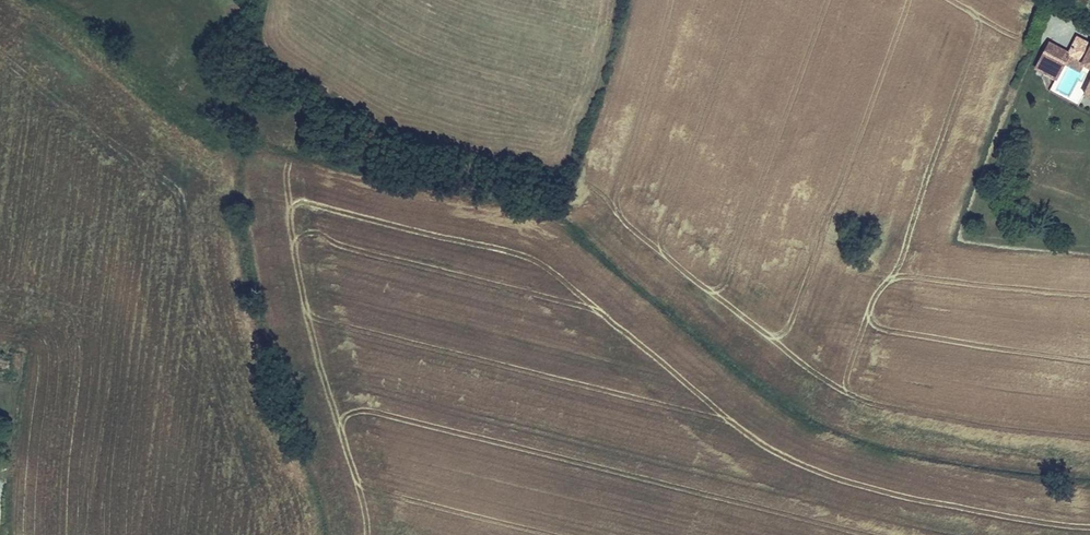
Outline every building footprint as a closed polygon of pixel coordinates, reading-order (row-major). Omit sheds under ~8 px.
[(1067,66),(1082,39),(1076,36),(1068,52),(1050,42),(1035,70),(1058,82),(1060,78),(1067,66)] [(1082,39),(1067,66),(1081,74),(1082,72),(1084,68),(1089,71),(1089,43),(1082,39)]
